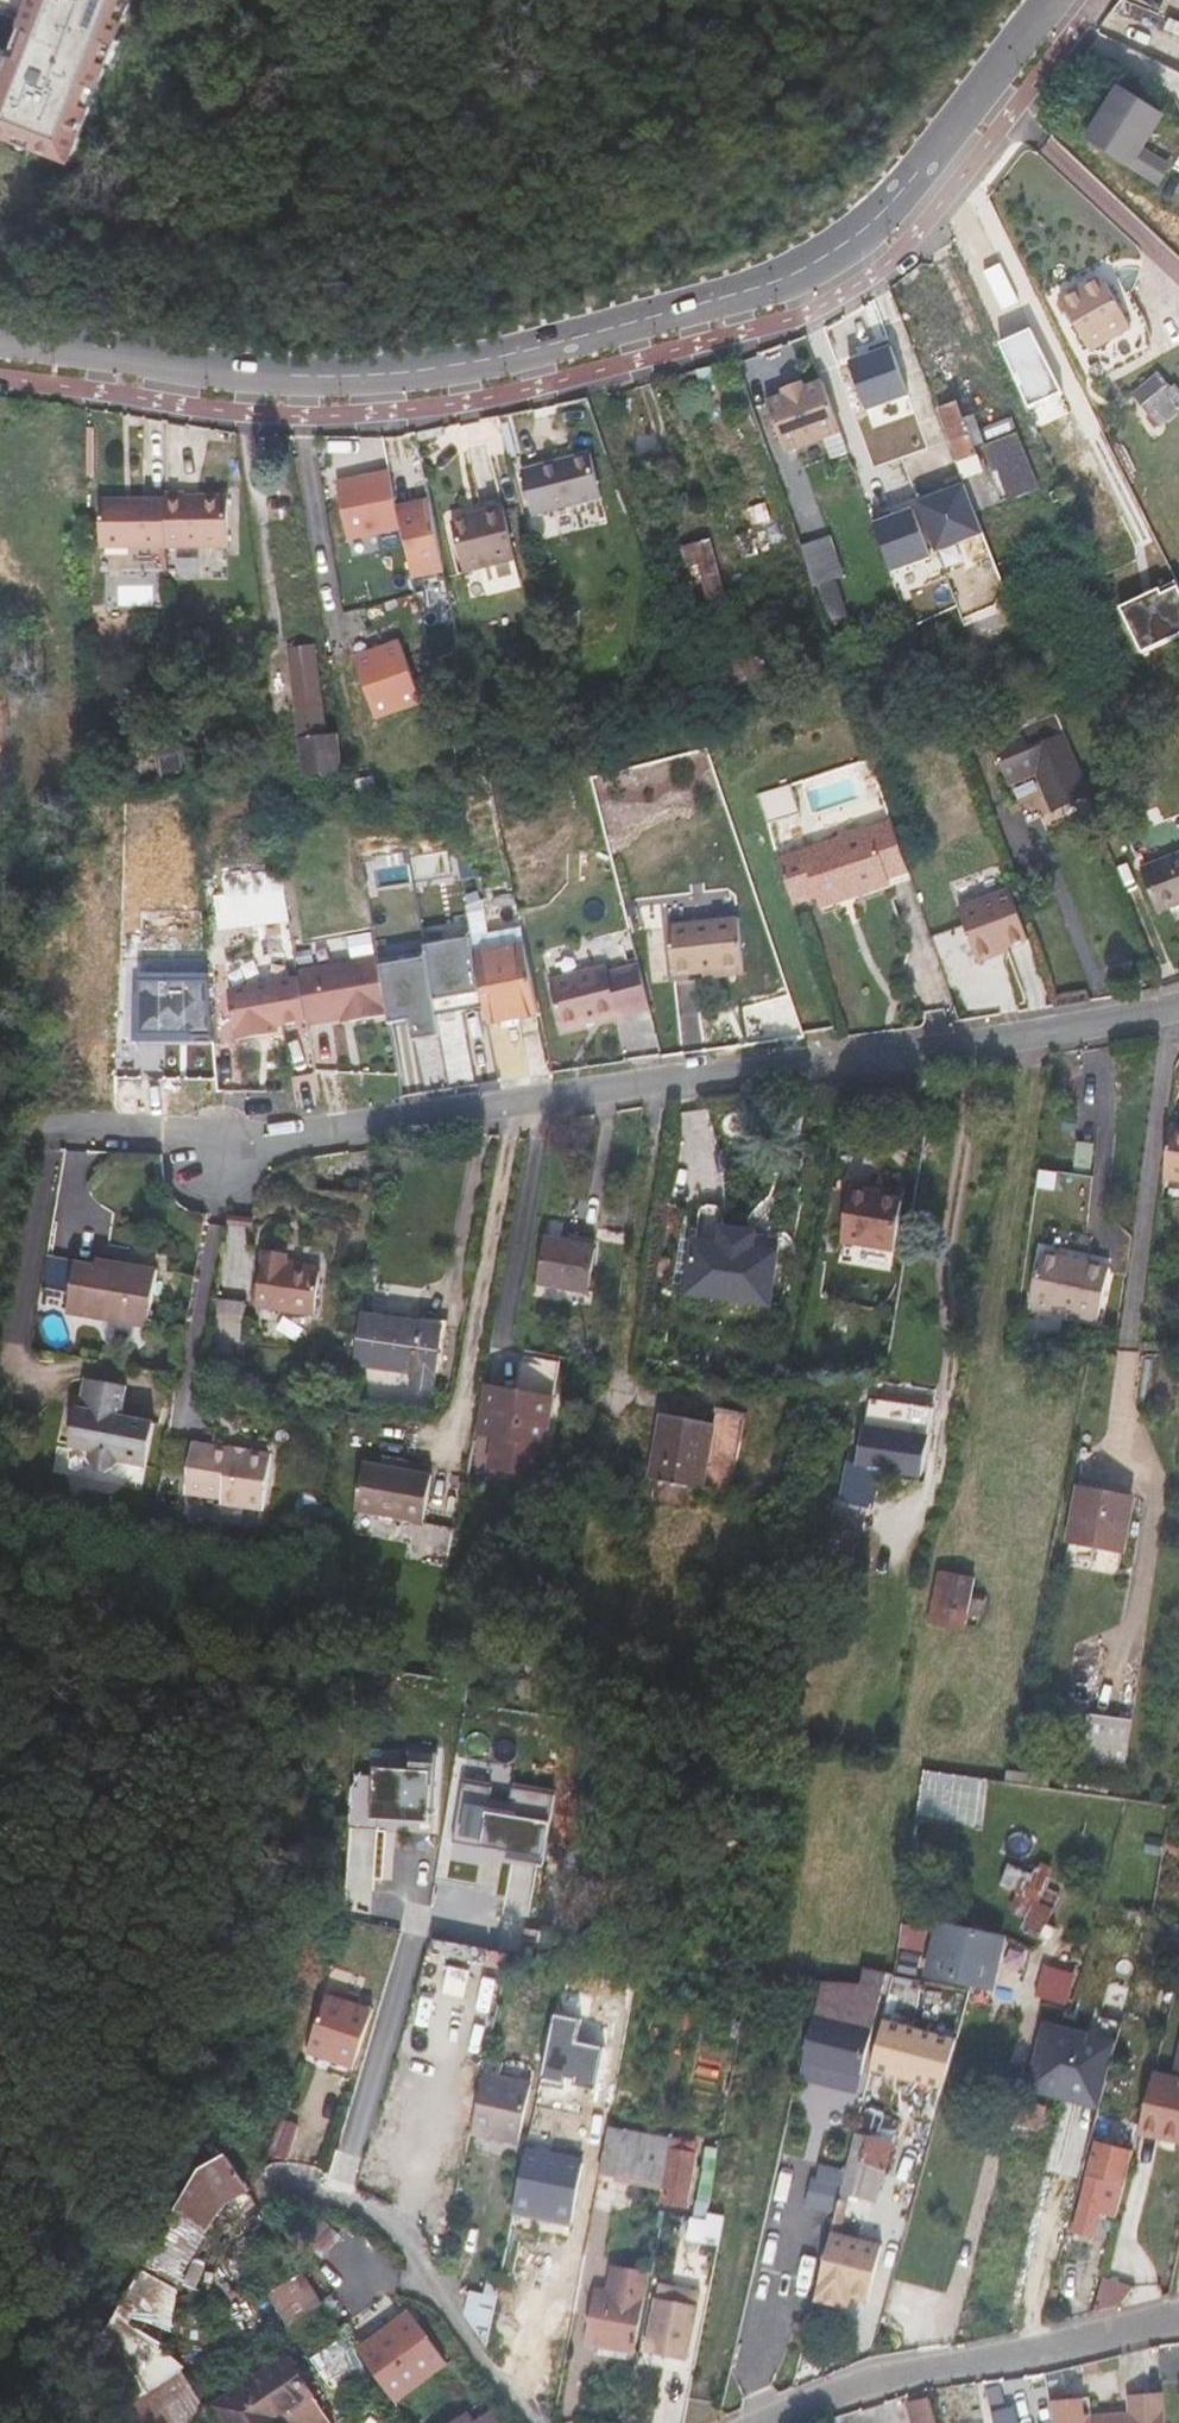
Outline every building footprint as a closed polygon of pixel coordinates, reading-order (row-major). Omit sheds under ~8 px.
[(69,160),(130,0),(29,0),(20,22),(28,25),(18,52),(10,49),(0,45),(0,134),(69,160)] [(28,25),(20,22),(10,49),(18,52),(28,25)] [(1170,108),(1127,81),(1093,137),(1160,178),(1171,162),(1146,147),(1170,108)] [(1147,357),(1102,275),(1062,296),(1106,379),(1147,357)] [(908,395),(891,348),(851,363),(869,410),(908,395)] [(1164,371),(1135,394),(1161,426),(1178,411),(1178,389),(1164,371)] [(786,395),(768,402),(787,449),(843,427),(841,423),(828,390),(823,379),(805,387),(803,381),(784,389),(786,395)] [(976,511),(1001,503),(972,434),(968,436),(955,402),(936,409),(967,488),(976,511)] [(1012,419),(972,434),(1001,503),(1039,490),(1012,419)] [(526,518),(604,498),(593,455),(515,474),(526,518)] [(403,527),(391,469),(338,480),(351,539),(403,527)] [(937,554),(985,536),(976,511),(967,488),(919,506),(937,554)] [(173,495),(174,502),(179,549),(241,542),(235,492),(193,497),(192,493),(173,495)] [(445,567),(431,498),(399,504),(414,573),(445,567)] [(174,502),(109,510),(115,557),(179,549),(174,502)] [(757,555),(797,544),(790,526),(787,527),(777,503),(744,513),(757,555)] [(466,575),(518,562),(505,508),(483,513),(484,517),(453,525),(466,575)] [(877,521),(895,573),(930,561),(912,509),(877,521)] [(817,587),(848,577),(835,535),(804,545),(817,587)] [(683,548),(687,568),(702,565),(711,602),(726,599),(713,542),(683,548)] [(1178,637),(1178,588),(1176,582),(1122,607),(1144,654),(1178,637)] [(402,641),(358,658),(373,721),(429,702),(402,641)] [(289,648),(309,778),(342,774),(338,735),(328,736),(316,644),(289,648)] [(724,656),(728,668),(756,659),(761,674),(770,671),(760,645),(724,656)] [(756,659),(728,668),(733,686),(762,677),(761,674),(756,659)] [(1054,808),(1086,795),(1054,714),(1021,728),(1025,736),(992,750),(1006,785),(1039,772),(1054,808)] [(1055,714),(1054,714),(1086,795),(1055,714)] [(889,818),(829,839),(845,886),(848,886),(850,891),(889,877),(907,871),(889,818)] [(845,886),(829,839),(778,856),(795,904),(845,886)] [(1146,867),(1163,912),(1178,906),(1178,854),(1146,867)] [(1158,914),(1163,912),(1146,867),(1141,868),(1158,914)] [(225,877),(227,894),(284,886),(281,869),(225,877)] [(848,886),(845,886),(849,897),(891,883),(889,877),(850,891),(848,886)] [(227,894),(216,896),(221,931),(290,922),(284,886),(227,894)] [(845,886),(795,904),(799,915),(849,897),(845,886)] [(1028,941),(1012,901),(994,907),(1010,948),(1028,941)] [(1010,948),(994,907),(988,910),(983,907),(972,911),(989,959),(997,956),(1000,951),(1010,948)] [(730,909),(660,921),(671,983),(741,970),(730,909)] [(989,959),(972,911),(970,912),(966,920),(964,921),(980,963),(989,959)] [(475,955),(471,938),(425,947),(427,960),(437,1015),(485,1005),(475,955)] [(525,944),(475,955),(485,1005),(489,1025),(540,1014),(525,944)] [(299,977),(306,1020),(307,1024),(350,1016),(351,1021),(387,1015),(377,958),(298,971),(299,977)] [(427,960),(380,968),(388,1015),(389,1024),(411,1020),(414,1040),(441,1035),(437,1015),(427,960)] [(649,1012),(635,966),(604,976),(602,969),(546,986),(561,1035),(615,1019),(616,1022),(649,1012)] [(215,1042),(212,976),(134,975),(132,1039),(215,1042)] [(299,977),(230,989),(237,1039),(260,1035),(259,1028),(276,1025),(306,1020),(299,977)] [(276,1025),(259,1028),(260,1035),(277,1032),(276,1025)] [(1178,1182),(1178,1124),(1174,1124),(1166,1180),(1178,1182)] [(1094,1175),(1070,1173),(1066,1210),(1090,1213),(1094,1175)] [(873,1191),(851,1187),(841,1242),(894,1251),(902,1202),(887,1199),(872,1197),(873,1191)] [(888,1193),(873,1191),(872,1197),(887,1199),(888,1193)] [(596,1247),(546,1238),(537,1283),(587,1292),(596,1247)] [(779,1252),(693,1239),(685,1293),(771,1306),(779,1252)] [(263,1249),(262,1256),(290,1260),(291,1253),(263,1249)] [(1111,1267),(1042,1251),(1029,1306),(1098,1322),(1111,1267)] [(262,1256),(256,1308),(316,1315),(321,1271),(289,1267),(290,1260),(262,1256)] [(122,1264),(105,1260),(104,1266),(121,1269),(122,1264)] [(67,1313),(95,1318),(104,1266),(97,1265),(77,1261),(67,1313)] [(121,1269),(104,1266),(95,1318),(150,1328),(160,1271),(122,1264),(121,1269)] [(540,1284),(538,1292),(588,1302),(589,1293),(540,1284)] [(244,1302),(217,1299),(210,1364),(236,1368),(244,1302)] [(443,1325),(362,1313),(356,1365),(414,1374),(412,1387),(435,1391),(443,1325)] [(517,1390),(488,1384),(478,1434),(495,1437),(490,1466),(535,1477),(539,1455),(544,1456),(561,1361),(544,1358),(543,1365),(522,1361),(517,1390)] [(78,1408),(70,1447),(92,1451),(90,1461),(96,1470),(108,1473),(117,1467),(119,1461),(147,1467),(156,1423),(122,1417),(128,1385),(88,1378),(82,1409),(78,1408)] [(935,1405),(871,1394),(857,1469),(848,1468),(842,1499),(839,1499),(822,1564),(831,1566),(830,1572),(850,1576),(857,1545),(860,1545),(869,1506),(875,1508),(882,1471),(921,1477),(935,1405)] [(713,1425),(663,1414),(651,1479),(657,1480),(654,1499),(684,1505),(688,1486),(697,1488),(704,1454),(739,1460),(748,1414),(717,1408),(713,1425)] [(194,1441),(186,1494),(222,1499),(221,1504),(265,1510),(274,1453),(194,1441)] [(364,1463),(355,1510),(351,1533),(410,1544),(407,1560),(449,1568),(456,1529),(424,1523),(433,1476),(364,1463)] [(1134,1497),(1081,1487),(1070,1543),(1123,1553),(1134,1497)] [(976,1580),(939,1571),(928,1622),(965,1630),(967,1624),(980,1627),(987,1598),(972,1595),(976,1580)] [(509,1680),(510,1700),(531,1699),(530,1679),(509,1680)] [(1133,1721),(1065,1711),(1058,1759),(1126,1769),(1133,1721)] [(433,1829),(437,1754),(406,1752),(405,1769),(356,1766),(353,1825),(433,1829)] [(924,1772),(921,1816),(979,1820),(982,1777),(924,1772)] [(549,1853),(557,1795),(466,1782),(457,1839),(549,1853)] [(1170,1844),(1178,1846),(1178,1814),(1175,1813),(1170,1844)] [(935,1864),(924,1862),(920,1882),(931,1885),(935,1864)] [(1009,1863),(1001,1885),(1020,1893),(1012,1909),(1028,1917),(1023,1929),(1050,1943),(1058,1929),(1048,1924),(1060,1895),(1048,1888),(1053,1879),(1049,1876),(1052,1868),(1043,1864),(1034,1876),(1009,1863)] [(1100,1926),(1112,1928),(1117,1909),(1104,1907),(1100,1926)] [(1125,1922),(1132,1923),(1136,1912),(1117,1909),(1112,1928),(1124,1929),(1125,1922)] [(1142,1913),(1136,1912),(1132,1923),(1149,1925),(1150,1914),(1142,1913)] [(900,1923),(902,1977),(927,1977),(926,1923),(900,1923)] [(1004,1938),(940,1924),(928,1974),(993,1988),(1004,1938)] [(806,2065),(863,2079),(890,1973),(864,1968),(860,1985),(827,1982),(806,2065)] [(1076,1979),(1044,1970),(1037,1996),(1069,2005),(1076,1979)] [(373,2010),(327,1995),(310,2046),(334,2054),(332,2060),(354,2067),(373,2010)] [(958,2040),(883,2023),(872,2069),(946,2086),(958,2040)] [(1118,2043),(1046,2024),(1030,2083),(1103,2102),(1118,2043)] [(310,2046),(308,2052),(332,2060),(334,2054),(310,2046)] [(863,2079),(806,2065),(802,2082),(859,2097),(863,2079)] [(1155,2073),(1140,2133),(1178,2142),(1178,2079),(1155,2073)] [(533,2084),(485,2074),(472,2133),(519,2143),(533,2084)] [(1103,2102),(1030,2083),(1028,2091),(1100,2110),(1103,2102)] [(1047,2107),(1018,2099),(1012,2122),(1041,2130),(1047,2107)] [(299,2126),(282,2119),(270,2154),(288,2161),(299,2126)] [(1103,2125),(1094,2159),(1073,2232),(1093,2238),(1100,2214),(1116,2219),(1130,2169),(1136,2147),(1139,2135),(1103,2125)] [(674,2137),(625,2128),(616,2176),(665,2186),(662,2201),(687,2205),(699,2144),(673,2139),(674,2137)] [(885,2180),(895,2139),(856,2130),(842,2188),(876,2196),(880,2179),(885,2180)] [(541,2141),(538,2154),(552,2157),(555,2143),(541,2141)] [(538,2154),(526,2152),(514,2212),(517,2213),(570,2223),(574,2224),(587,2164),(552,2157),(538,2154)] [(201,2169),(224,2205),(250,2188),(227,2153),(201,2169)] [(181,2279),(224,2205),(201,2169),(144,2268),(117,2313),(107,2328),(84,2357),(119,2411),(126,2422),(197,2422),(211,2414),(167,2350),(181,2279)] [(710,2202),(716,2173),(703,2171),(698,2200),(710,2202)] [(824,2250),(836,2198),(817,2193),(805,2245),(824,2250)] [(710,2202),(698,2200),(695,2217),(707,2219),(709,2213),(710,2202)] [(570,2223),(517,2213),(516,2220),(569,2230),(570,2223)] [(709,2213),(707,2219),(705,2236),(720,2239),(725,2216),(709,2213)] [(301,2234),(323,2255),(340,2237),(318,2216),(301,2234)] [(705,2236),(707,2219),(695,2217),(690,2217),(687,2233),(705,2236)] [(870,2299),(883,2248),(831,2235),(816,2298),(832,2303),(835,2291),(850,2295),(870,2299)] [(195,2259),(185,2282),(197,2288),(208,2265),(195,2259)] [(306,2270),(319,2288),(331,2280),(318,2261),(306,2270)] [(650,2274),(615,2267),(610,2293),(598,2291),(588,2342),(636,2352),(650,2274)] [(466,2317),(487,2347),(502,2273),(489,2271),(483,2298),(471,2296),(466,2317)] [(274,2328),(315,2306),(299,2277),(258,2300),(274,2328)] [(1100,2280),(1092,2313),(1126,2306),(1131,2287),(1100,2280)] [(702,2294),(660,2286),(646,2354),(688,2362),(702,2294)] [(835,2291),(832,2303),(847,2307),(850,2295),(835,2291)] [(444,2362),(410,2314),(359,2351),(394,2399),(444,2362)] [(805,2332),(807,2324),(795,2322),(793,2329),(805,2332)] [(372,2374),(347,2336),(314,2358),(338,2395),(372,2374)] [(230,2422),(333,2422),(290,2361),(220,2409),(230,2422)] [(976,2382),(958,2385),(961,2397),(978,2394),(976,2382)] [(1165,2393),(1128,2396),(1129,2412),(1092,2415),(1089,2397),(1053,2405),(1056,2422),(1167,2422),(1165,2393)] [(908,2406),(913,2422),(936,2422),(930,2400),(908,2406)] [(998,2409),(999,2422),(1022,2422),(1020,2407),(998,2409)]
